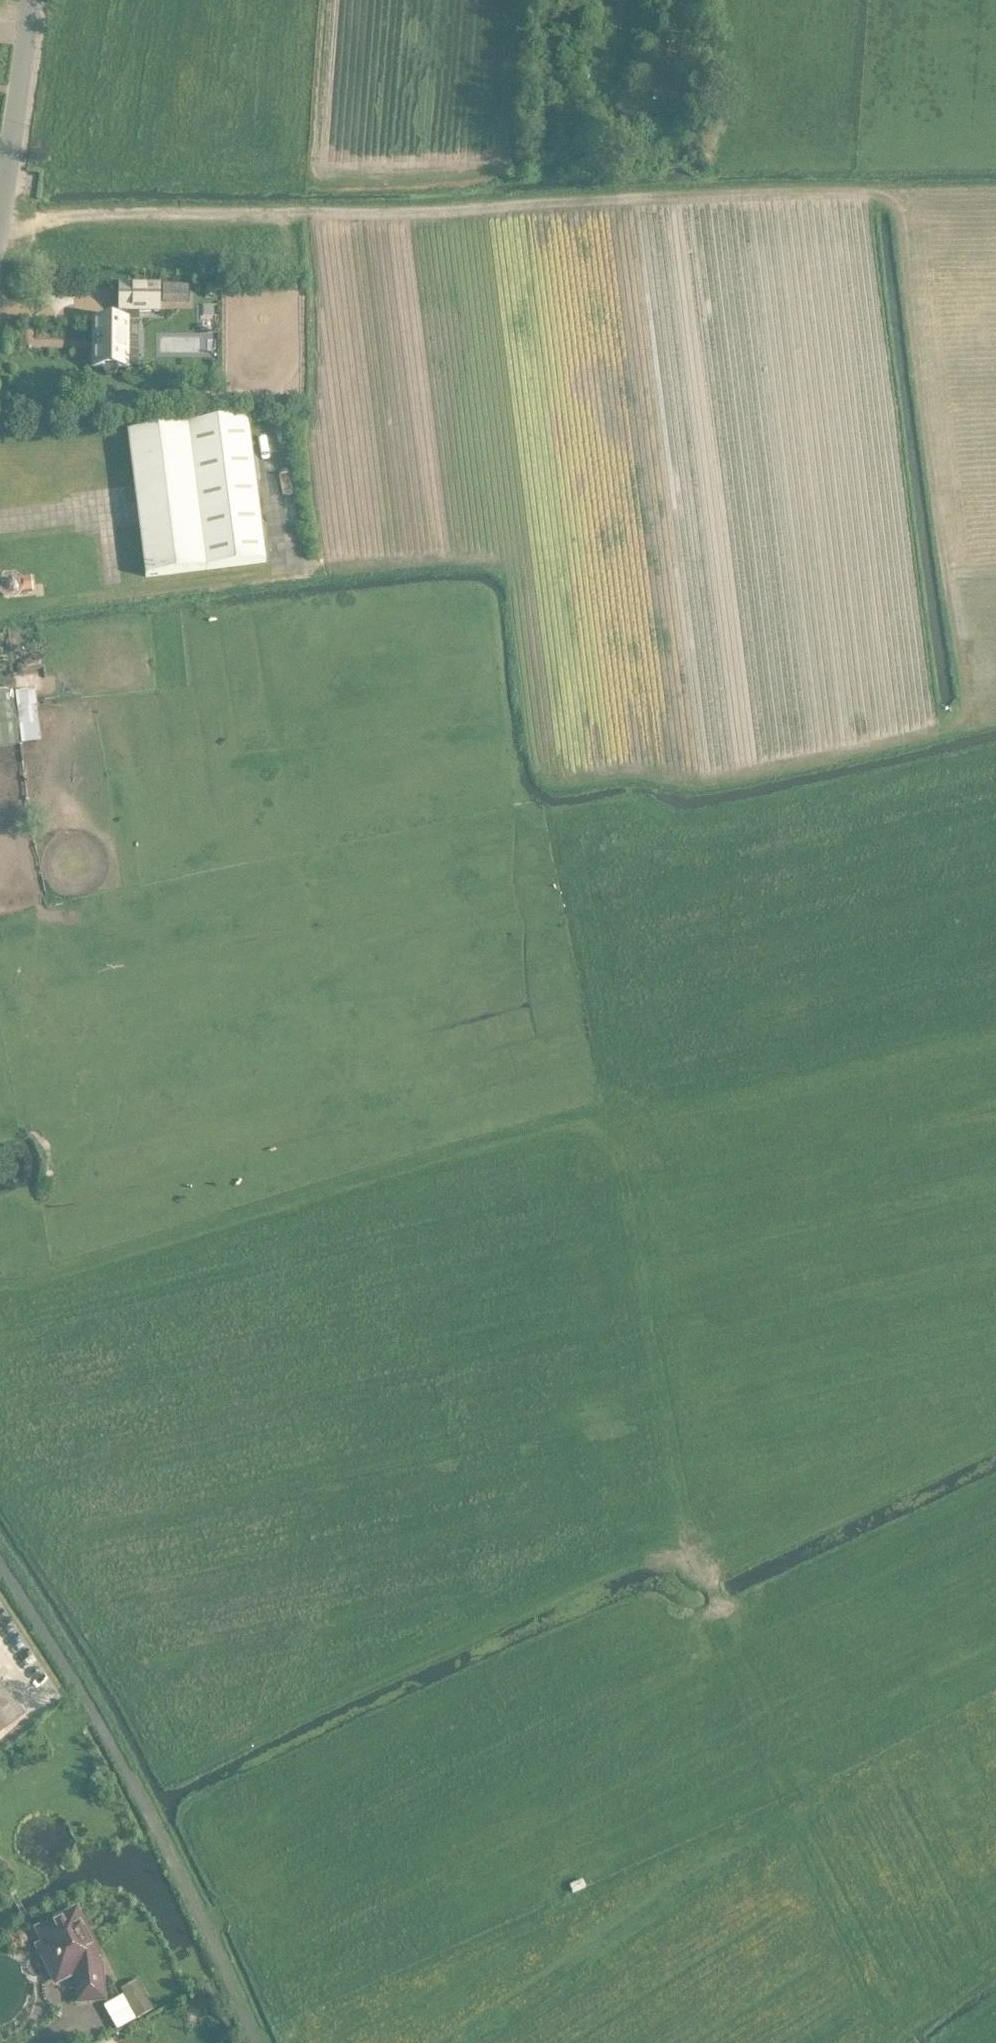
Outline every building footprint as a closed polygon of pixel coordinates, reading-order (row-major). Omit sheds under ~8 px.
[(103,371),(105,375),(114,375),(116,371),(118,367),(127,367),(127,321),(138,321),(138,311),(157,311),(157,285),(119,285),(119,320),(92,320),(92,367),(101,367),(103,371)] [(177,397),(169,397),(169,416),(178,415),(177,397)] [(249,398),(199,404),(201,423),(247,417),(251,417),(249,398)] [(201,423),(126,432),(145,577),(265,562),(247,417),(201,423)] [(29,578),(4,581),(6,594),(31,590),(29,578)] [(19,744),(14,704),(0,705),(0,746),(19,744)] [(25,1717),(0,1687),(0,1738),(25,1717)] [(55,1982),(73,1973),(76,2002),(104,2000),(100,1959),(75,1911),(37,1930),(51,1957),(44,1961),(55,1982)] [(137,1984),(120,1993),(134,2020),(151,2011),(137,1984)] [(121,1997),(103,2007),(116,2031),(134,2021),(121,1997)]
